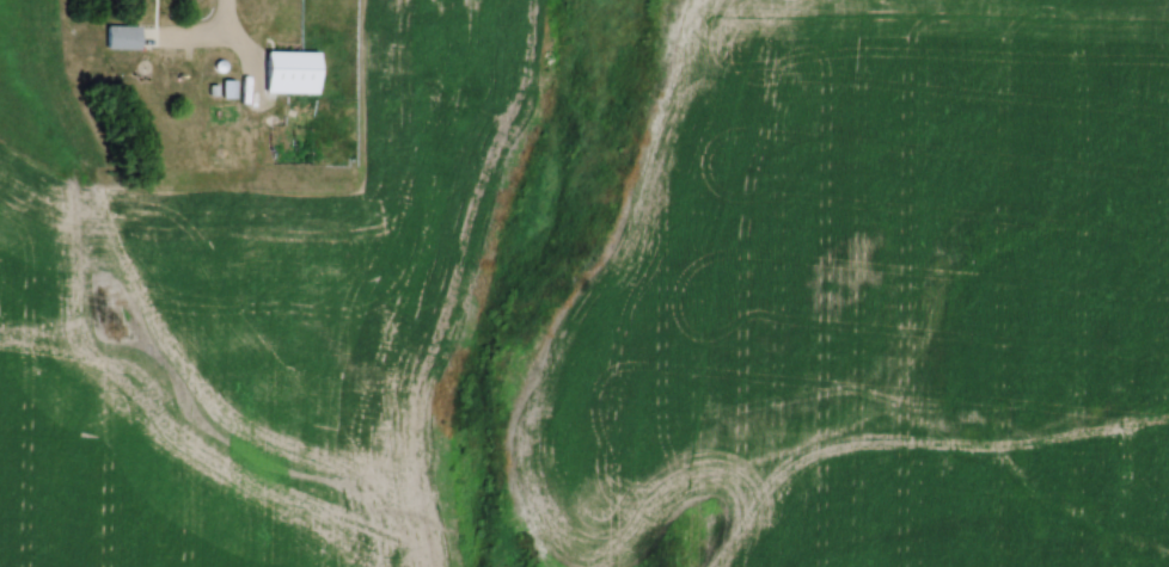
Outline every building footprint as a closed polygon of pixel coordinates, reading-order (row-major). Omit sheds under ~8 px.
[(104,47),(137,47),(137,23),(104,23),(104,47)] [(267,47),(318,49),(317,91),(265,90),(267,47)]
